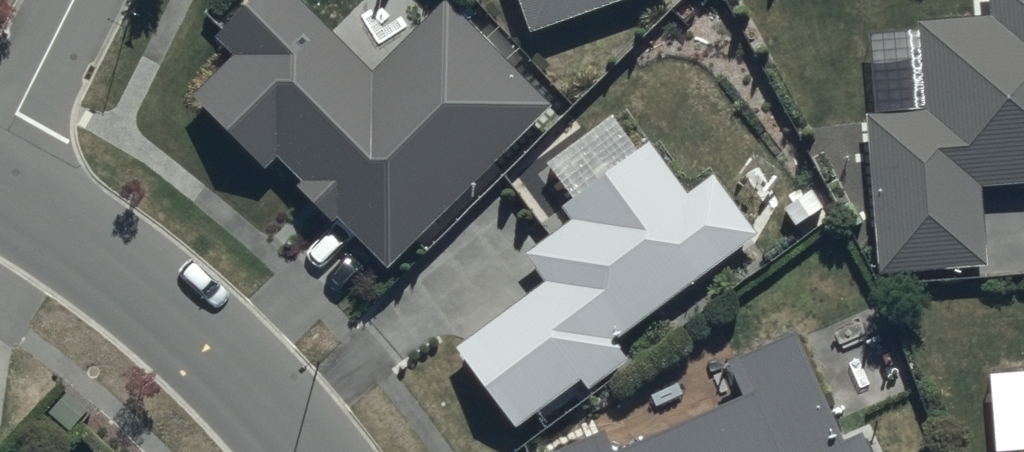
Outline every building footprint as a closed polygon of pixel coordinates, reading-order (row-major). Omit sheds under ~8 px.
[(551,106),(447,1),(371,76),(296,0),(240,0),(212,27),(239,55),(197,96),(194,93),(186,101),(261,176),(280,158),(307,185),(303,189),(334,220),(338,215),(388,267),(551,106)] [(533,31),(621,0),(522,0),(533,31)] [(989,18),(921,23),(929,115),(868,120),(881,278),(992,269),(986,191),(1023,187),(1023,0),(987,0),(989,18)] [(546,284),(457,350),(508,424),(513,421),(518,428),(584,383),(589,390),(627,363),(613,342),(759,236),(715,178),(689,196),(653,144),(639,154),(615,119),(549,164),(574,200),(563,208),(573,223),(529,253),(526,256),(546,284)] [(798,337),(731,365),(747,402),(626,451),(872,451),(866,436),(846,443),(798,337)] [(605,436),(568,451),(612,451),(605,436)]
